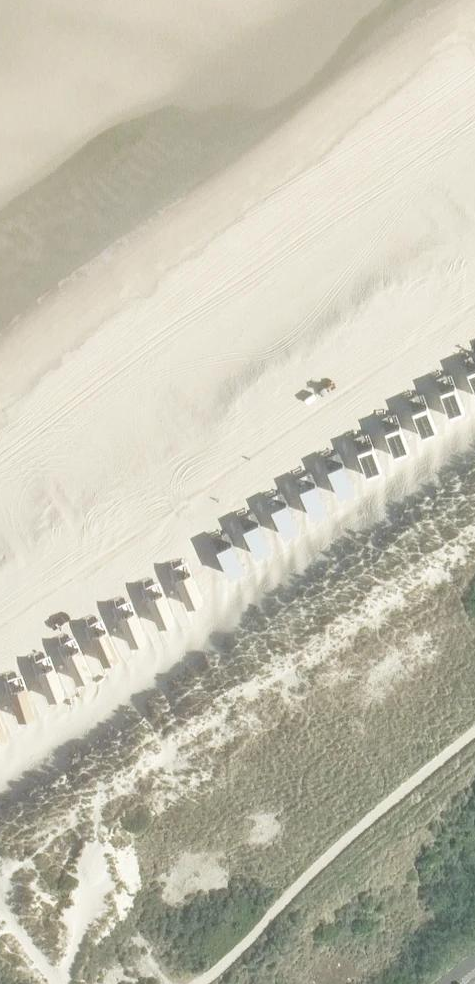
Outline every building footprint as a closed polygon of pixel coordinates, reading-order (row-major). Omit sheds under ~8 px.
[(462,391),(447,397),(459,428),(474,421),(462,391)] [(433,409),(417,415),(429,445),(445,439),(433,409)] [(404,429),(389,435),(401,465),(416,459),(404,429)] [(378,447),(363,453),(375,483),(390,477),(378,447)] [(351,469),(336,475),(348,505),(363,499),(351,469)] [(323,489),(308,495),(320,525),(335,519),(323,489)] [(293,509),(278,515),(290,545),(306,539),(293,509)] [(266,528),(251,534),(263,565),(279,559),(266,528)] [(239,546),(224,552),(236,582),(252,576),(239,546)] [(196,575),(180,581),(193,612),(208,606),(196,575)] [(169,596),(154,602),(166,633),(181,627),(169,596)] [(140,614),(125,620),(137,650),(152,644),(140,614)] [(113,634),(98,640),(110,671),(125,664),(113,634)] [(87,652),(72,658),(84,689),(100,683),(87,652)] [(60,669),(44,675),(57,706),(72,700),(60,669)] [(32,689),(17,695),(29,725),(44,719),(32,689)] [(0,710),(0,745),(14,740),(2,709),(0,710)]
